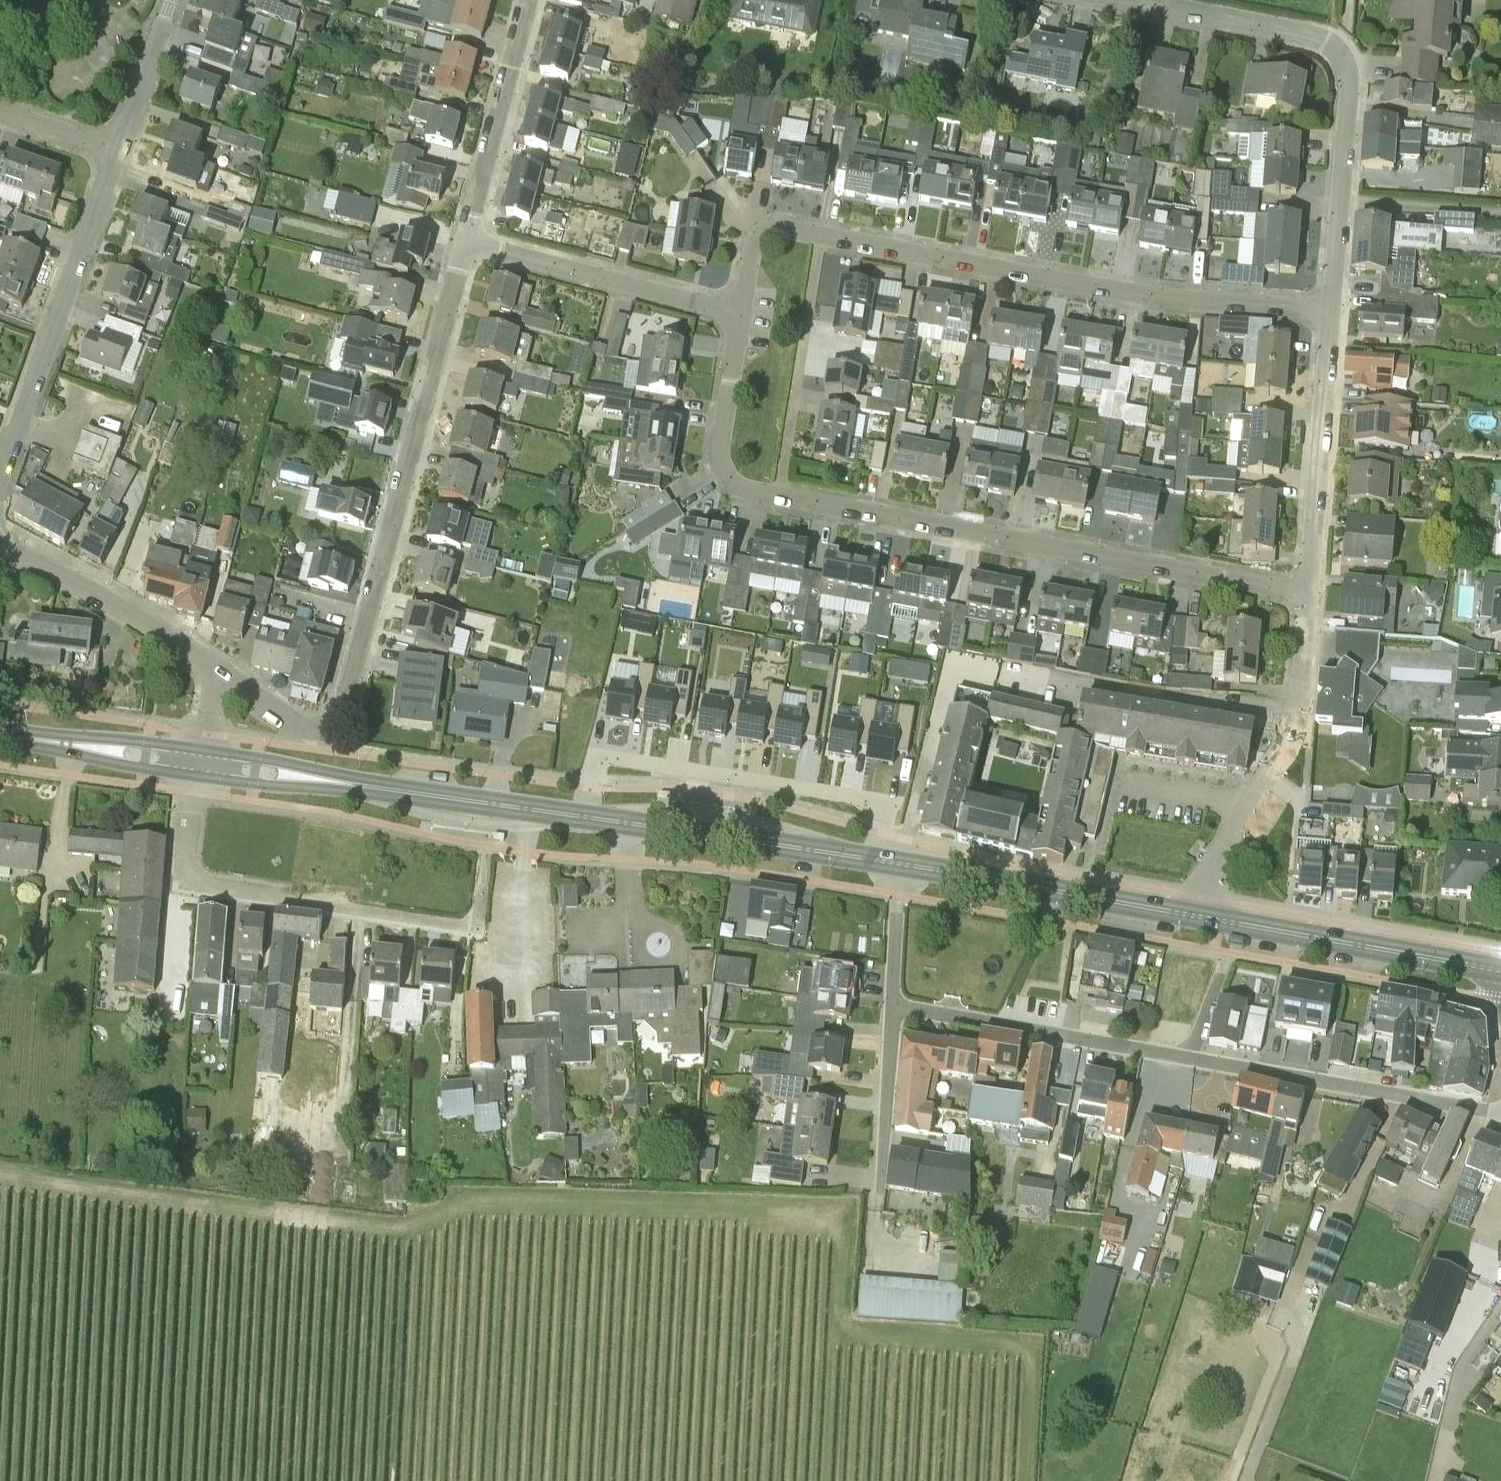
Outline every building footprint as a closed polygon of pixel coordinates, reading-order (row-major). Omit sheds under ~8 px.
[(38,26),(33,38),(49,44),(53,32),(56,33),(56,32),(55,32),(66,3),(66,4),(66,3),(66,2),(67,0),(0,0),(0,13),(38,26)] [(224,0),(211,0),(204,20),(244,35),(248,24),(240,21),(244,8),(224,0)] [(280,5),(266,0),(259,0),(255,11),(296,25),(300,12),(280,5)] [(434,3),(487,17),(492,0),(435,0),(434,3)] [(655,19),(688,29),(695,0),(660,0),(655,19)] [(728,21),(813,38),(820,0),(732,0),(728,21)] [(891,0),(883,0),(876,33),(910,39),(907,57),(965,69),(969,49),(953,46),(957,24),(922,16),(924,7),(891,0)] [(1402,83),(1433,84),(1435,57),(1446,58),(1448,30),(1457,30),(1459,12),(1432,10),(1433,0),(1392,0),(1390,20),(1418,22),(1417,42),(1410,41),(1409,55),(1404,54),(1404,55),(1405,55),(1402,83)] [(618,20),(623,5),(613,2),(611,10),(609,18),(618,20)] [(431,16),(454,22),(451,30),(482,39),(487,17),(434,3),(431,16)] [(324,31),(328,18),(311,13),(307,26),(324,31)] [(211,34),(206,47),(236,59),(244,35),(204,20),(200,30),(211,34)] [(551,39),(548,48),(576,56),(582,30),(554,23),(549,39),(551,39)] [(1065,44),(1034,38),(1030,62),(1013,59),(1012,65),(1008,64),(1006,76),(1056,86),(1056,89),(1078,93),(1087,39),(1086,39),(1086,40),(1068,36),(1068,35),(1066,35),(1065,44)] [(576,56),(548,48),(546,58),(545,57),(540,74),(569,81),(576,56)] [(586,58),(603,63),(605,52),(589,48),(586,58)] [(472,76),(477,57),(446,49),(444,59),(422,53),(420,62),(472,76)] [(1182,93),(1189,59),(1149,51),(1139,111),(1176,119),(1174,129),(1195,133),(1202,97),(1182,93)] [(676,54),(662,114),(674,117),(688,57),(676,54)] [(417,87),(466,101),(472,76),(420,62),(419,62),(406,58),(400,80),(389,77),(386,90),(415,98),(417,87)] [(600,73),(603,63),(586,58),(584,69),(600,73)] [(284,75),(268,69),(263,83),(279,88),(284,75)] [(1305,82),(1249,71),(1244,97),(1278,103),(1276,113),(1298,117),(1305,82)] [(234,73),(229,87),(273,103),(279,88),(263,83),(234,73)] [(633,84),(635,77),(624,74),(622,81),(633,84)] [(192,75),(182,102),(212,114),(222,87),(192,75)] [(1386,86),(1384,107),(1432,110),(1433,90),(1386,86)] [(553,125),(557,112),(573,117),(574,115),(589,118),(590,113),(615,119),(617,114),(623,115),(626,105),(593,97),(591,108),(535,93),(535,94),(536,94),(534,103),(533,102),(529,119),(553,125)] [(625,93),(623,101),(632,103),(633,95),(625,93)] [(730,142),(724,175),(725,175),(725,174),(752,179),(757,147),(755,147),(759,126),(773,129),(779,99),(736,97),(733,110),(749,113),(743,144),(730,142)] [(788,99),(779,99),(773,129),(783,130),(788,99)] [(832,129),(845,131),(847,122),(850,123),(853,105),(838,102),(832,129)] [(453,149),(461,121),(433,114),(435,108),(414,103),(410,120),(431,126),(427,143),(453,149)] [(1474,106),(1472,144),(1500,145),(1500,108),(1474,106)] [(649,130),(670,136),(686,158),(696,150),(674,121),(653,115),(649,130)] [(919,146),(924,119),(911,116),(906,143),(919,146)] [(547,151),(547,149),(562,153),(568,130),(553,127),(553,125),(529,119),(524,135),(526,135),(523,143),(522,143),(522,144),(547,151)] [(924,119),(919,146),(931,148),(936,121),(924,119)] [(1363,145),(1417,149),(1418,138),(1394,136),(1395,123),(1365,120),(1363,145)] [(850,123),(847,122),(845,131),(841,154),(854,156),(856,149),(860,124),(850,123)] [(1227,135),(1269,139),(1267,165),(1298,168),(1301,140),(1277,139),(1278,127),(1229,122),(1227,135)] [(205,138),(174,126),(165,151),(205,166),(210,155),(200,151),(205,138)] [(261,156),(266,143),(222,128),(217,141),(245,151),(245,150),(261,156)] [(382,143),(395,146),(406,149),(409,135),(386,129),(382,143)] [(992,160),(998,133),(984,131),(979,158),(980,158),(992,160)] [(994,213),(1021,218),(1030,172),(1003,167),(1008,135),(998,133),(992,160),(988,184),(998,186),(993,214),(994,214),(994,213)] [(772,182),(799,187),(808,140),(781,135),(771,183),(772,183),(772,182)] [(808,140),(799,187),(824,192),(823,192),(825,192),(831,161),(814,158),(817,142),(808,140)] [(629,179),(637,148),(622,144),(614,175),(629,179)] [(1067,174),(1072,148),(1057,145),(1052,171),(1067,174)] [(1363,145),(1361,168),(1392,171),(1393,159),(1417,160),(1417,149),(1363,145)] [(439,202),(446,178),(419,171),(424,154),(406,149),(395,146),(390,164),(405,169),(397,200),(420,206),(422,197),(439,202)] [(1072,148),(1067,174),(1077,176),(1082,150),(1072,148)] [(880,153),(856,149),(854,156),(853,164),(850,163),(844,196),(845,196),(846,195),(871,200),(880,153)] [(172,165),(168,178),(196,191),(205,166),(165,151),(161,161),(172,165)] [(1483,154),(1445,151),(1444,165),(1456,166),(1454,191),(1480,193),(1483,154)] [(897,205),(898,205),(903,174),(901,174),(904,158),(880,153),(871,200),(897,205)] [(33,163),(9,155),(2,178),(0,177),(0,189),(21,196),(33,163)] [(947,205),(955,159),(954,159),(930,155),(927,169),(925,168),(919,201),(920,201),(921,200),(947,205)] [(563,158),(561,165),(577,169),(578,162),(563,158)] [(973,210),(977,182),(978,176),(964,174),(966,161),(955,159),(947,205),(972,209),(972,210),(973,210)] [(1138,188),(1143,161),(1130,159),(1125,187),(1138,188)] [(1143,161),(1138,188),(1151,190),(1155,163),(1143,161)] [(38,210),(52,214),(57,201),(53,199),(62,173),(33,163),(21,196),(41,202),(38,210)] [(538,183),(551,187),(555,174),(545,171),(517,164),(517,165),(518,165),(516,173),(515,173),(510,189),(536,196),(538,183)] [(578,180),(580,170),(577,169),(561,165),(558,175),(573,179),(578,180)] [(1298,168),(1267,165),(1264,192),(1296,195),(1298,168)] [(1211,213),(1212,201),(1214,173),(1195,171),(1192,200),(1197,201),(1196,215),(1172,212),(1170,221),(1165,252),(1191,256),(1190,257),(1191,257),(1194,243),(1205,244),(1209,213),(1211,213)] [(1052,192),(1050,192),(1037,189),(1040,174),(1030,172),(1021,218),(1045,222),(1045,223),(1046,223),(1052,192)] [(1231,175),(1214,173),(1212,201),(1259,204),(1259,191),(1230,189),(1231,175)] [(570,189),(573,179),(558,175),(556,185),(570,189)] [(530,221),(532,210),(536,196),(510,189),(506,206),(507,206),(505,214),(504,214),(504,215),(530,221)] [(371,227),(377,204),(340,194),(335,210),(331,209),(328,218),(371,227)] [(1092,231),(1098,200),(1072,195),(1066,227),(1067,227),(1067,226),(1092,231)] [(186,230),(190,218),(171,211),(140,199),(131,223),(178,241),(179,240),(182,240),(186,230)] [(1118,236),(1119,236),(1125,205),(1098,200),(1092,231),(1119,235),(1118,236)] [(1298,248),(1300,219),(1258,216),(1259,204),(1212,201),(1211,213),(1256,216),(1253,244),(1298,248)] [(248,209),(232,203),(228,215),(244,221),(248,209)] [(678,233),(711,238),(715,213),(715,212),(671,205),(667,231),(678,233)] [(202,219),(239,232),(244,221),(228,215),(206,207),(202,219)] [(277,215),(254,210),(249,232),(272,238),(277,215)] [(563,218),(549,214),(546,225),(560,228),(563,218)] [(1139,247),(1165,252),(1170,221),(1144,216),(1138,248),(1139,248),(1139,247)] [(1473,234),(1475,219),(1435,216),(1434,231),(1473,234)] [(17,217),(12,233),(42,243),(48,227),(17,217)] [(178,241),(131,223),(127,234),(138,237),(133,251),(143,254),(139,267),(184,283),(187,271),(172,266),(177,251),(175,250),(178,241)] [(1356,223),(1354,248),(1388,251),(1425,253),(1426,229),(1356,223)] [(625,224),(623,232),(618,251),(630,254),(632,246),(644,249),(649,230),(625,224)] [(376,265),(408,274),(411,262),(423,265),(429,241),(404,233),(400,247),(377,240),(370,263),(376,265)] [(678,233),(674,260),(707,265),(707,264),(706,264),(711,238),(678,233)] [(32,280),(41,256),(4,245),(0,244),(0,269),(32,280)] [(1251,269),(1223,267),(1222,280),(1252,282),(1253,271),(1275,272),(1275,274),(1279,274),(1279,273),(1296,274),(1298,248),(1253,244),(1251,269)] [(1354,248),(1353,267),(1352,272),(1384,275),(1383,298),(1421,300),(1421,299),(1421,292),(1413,291),(1414,275),(1399,273),(1399,264),(1387,263),(1388,251),(1354,248)] [(320,267),(363,278),(360,289),(374,292),(370,312),(408,322),(416,293),(390,286),(391,280),(373,276),(376,265),(370,263),(370,264),(324,251),(320,267)] [(3,314),(7,304),(22,309),(32,280),(0,269),(0,313),(3,314)] [(159,288),(113,272),(104,298),(122,305),(118,316),(145,326),(159,288)] [(528,310),(531,289),(520,286),(496,279),(488,309),(521,316),(519,327),(553,336),(558,318),(528,310)] [(871,314),(875,288),(843,282),(842,283),(843,283),(839,308),(871,314)] [(897,318),(909,320),(914,294),(901,292),(897,318)] [(918,327),(919,327),(944,331),(950,300),(924,295),(918,327)] [(1362,310),(1359,336),(1403,338),(1404,320),(1437,323),(1438,300),(1421,299),(1421,300),(1383,298),(1377,298),(1376,311),(1362,310)] [(942,343),(967,348),(975,304),(974,304),(950,300),(944,331),(942,343)] [(839,308),(835,334),(867,340),(871,314),(839,308)] [(616,315),(608,349),(594,345),(591,355),(604,359),(617,361),(628,318),(616,315)] [(1013,351),(1019,320),(993,316),(988,347),(1013,351)] [(363,376),(365,370),(393,378),(395,373),(396,374),(398,366),(397,366),(400,354),(374,346),(378,328),(346,320),(340,341),(350,344),(343,370),(363,376)] [(1043,324),(1019,320),(1013,351),(1026,353),(1024,368),(1036,370),(1039,356),(1044,324),(1043,324)] [(82,359),(101,366),(121,373),(131,343),(138,345),(143,331),(115,321),(111,334),(107,332),(104,339),(91,334),(82,359)] [(1271,338),(1272,324),(1220,321),(1219,336),(1259,339),(1270,340),(1270,338),(1271,338)] [(919,327),(918,327),(908,325),(904,348),(902,361),(900,374),(898,384),(911,386),(919,340),(916,340),(919,327)] [(476,355),(517,366),(515,376),(550,385),(553,371),(523,363),(530,337),(484,326),(483,327),(487,328),(483,342),(480,341),(476,355)] [(1085,365),(1090,332),(1064,328),(1056,376),(1082,381),(1085,365)] [(1155,368),(1161,335),(1136,331),(1130,363),(1131,364),(1129,377),(1141,378),(1143,366),(1155,368)] [(1109,369),(1115,336),(1114,336),(1090,332),(1085,365),(1109,369)] [(1186,340),(1161,335),(1155,368),(1153,380),(1154,381),(1154,378),(1172,381),(1171,387),(1183,389),(1187,371),(1182,370),(1187,339),(1186,339),(1186,340)] [(1258,366),(1288,368),(1290,341),(1274,340),(1274,338),(1271,338),(1270,338),(1270,340),(1259,339),(1258,366)] [(639,366),(680,372),(684,344),(656,340),(656,341),(643,339),(639,366)] [(152,342),(149,349),(158,352),(160,345),(152,342)] [(902,361),(904,348),(877,343),(875,356),(902,361)] [(875,356),(873,369),(900,374),(902,361),(875,356)] [(1409,372),(1410,360),(1346,356),(1345,376),(1354,376),(1353,389),(1391,391),(1392,379),(1394,380),(1394,377),(1393,377),(1393,371),(1409,372)] [(636,389),(650,392),(650,393),(676,396),(680,372),(639,366),(636,389)] [(862,372),(829,366),(829,368),(825,392),(825,393),(857,398),(862,372)] [(1286,396),(1288,368),(1258,366),(1256,394),(1286,396)] [(956,394),(969,396),(974,369),(961,367),(956,394)] [(969,396),(982,398),(986,371),(974,369),(969,396)] [(297,373),(285,370),(282,381),(293,385),(297,373)] [(471,376),(463,404),(497,414),(501,401),(502,397),(516,400),(518,391),(547,398),(550,385),(515,376),(512,386),(471,376)] [(356,384),(328,377),(323,393),(320,406),(341,413),(337,428),(357,433),(358,430),(384,436),(391,407),(364,400),(364,403),(353,399),(356,384)] [(1027,407),(1039,409),(1044,382),(1032,380),(1027,407)] [(1039,409),(1052,411),(1057,384),(1044,382),(1039,409)] [(911,386),(898,384),(895,404),(894,410),(906,413),(911,386)] [(606,400),(605,401),(631,404),(632,392),(591,386),(589,397),(606,400)] [(1212,400),(1242,402),(1242,392),(1213,389),(1212,400)] [(1097,419),(1109,422),(1114,395),(1101,393),(1097,419)] [(965,423),(969,396),(956,394),(952,420),(965,423)] [(1123,424),(1144,428),(1147,411),(1140,410),(1138,416),(1124,413),(1127,397),(1114,395),(1109,422),(1123,424)] [(977,425),(982,398),(969,396),(965,423),(977,425)] [(894,410),(895,404),(868,399),(866,412),(892,417),(894,410)] [(1241,416),(1242,402),(1212,400),(1210,415),(1232,416),(1231,423),(1242,424),(1240,444),(1251,445),(1282,447),(1284,420),(1241,416)] [(620,444),(676,452),(680,425),(658,422),(659,407),(631,404),(605,401),(604,411),(624,414),(620,444)] [(1354,446),(1409,450),(1413,405),(1365,402),(1363,417),(1357,416),(1354,446)] [(144,430),(153,407),(143,403),(134,426),(144,430)] [(1191,433),(1192,405),(1180,405),(1179,422),(1178,432),(1191,433)] [(1035,435),(1039,409),(1027,407),(1022,433),(1035,435)] [(823,410),(819,434),(851,440),(855,414),(822,409),(822,410),(823,410)] [(1047,437),(1052,411),(1039,409),(1035,435),(1047,437)] [(469,463),(497,471),(500,459),(495,458),(502,431),(491,428),(492,426),(460,419),(452,448),(472,453),(470,463),(469,463)] [(1100,471),(1109,422),(1097,419),(1089,469),(1100,471)] [(1137,474),(1114,470),(1123,424),(1109,422),(1100,471),(1112,474),(1104,514),(1105,514),(1129,518),(1137,474)] [(1169,431),(1178,432),(1179,422),(1170,422),(1169,431)] [(159,463),(172,467),(178,448),(170,445),(178,426),(174,424),(165,444),(159,463)] [(225,424),(217,454),(230,457),(237,427),(225,424)] [(894,475),(918,479),(924,448),(927,430),(901,426),(892,475),(894,475)] [(86,429),(72,466),(107,480),(122,444),(86,429)] [(1191,433),(1178,432),(1169,431),(1166,431),(1164,459),(1176,460),(1174,481),(1173,493),(1186,495),(1187,480),(1189,480),(1190,460),(1192,440),(1191,440),(1191,433)] [(924,448),(918,479),(943,484),(952,435),(941,433),(937,451),(924,448)] [(851,440),(819,434),(814,460),(846,465),(856,466),(860,441),(851,440)] [(996,447),(971,442),(963,488),(964,488),(988,492),(996,447)] [(875,443),(873,451),(870,471),(882,473),(887,446),(875,443)] [(614,482),(640,486),(660,488),(662,475),(672,477),(676,452),(620,444),(614,482)] [(1282,447),(1251,445),(1249,473),(1279,475),(1282,447)] [(615,463),(616,448),(601,447),(600,461),(615,463)] [(996,447),(988,492),(1014,497),(1022,451),(996,447)] [(1067,462),(1042,457),(1034,501),(1035,501),(1059,505),(1064,474),(1067,462)] [(1398,461),(1358,457),(1358,471),(1352,471),(1350,503),(1394,505),(1398,461)] [(1208,462),(1190,460),(1189,480),(1205,481),(1235,483),(1236,470),(1207,468),(1208,462)] [(313,489),(317,472),(284,463),(280,481),(313,489)] [(493,488),(497,471),(469,463),(466,473),(447,467),(444,482),(442,481),(439,492),(441,492),(440,496),(469,504),(469,503),(479,505),(485,486),(493,488)] [(1084,510),(1090,479),(1064,474),(1059,505),(1084,510)] [(1161,491),(1173,493),(1174,481),(1137,474),(1129,518),(1155,523),(1161,491)] [(16,519),(65,546),(84,514),(60,500),(65,492),(39,476),(16,519)] [(1235,496),(1235,483),(1205,481),(1204,493),(1235,496)] [(80,554),(102,565),(116,539),(104,532),(125,494),(106,483),(99,498),(107,503),(80,554)] [(628,532),(673,504),(665,492),(642,507),(643,509),(622,522),(628,532)] [(318,515),(323,517),(365,529),(371,506),(324,493),(318,515)] [(1245,524),(1275,526),(1277,499),(1247,497),(1245,523),(1245,524)] [(1500,506),(1500,503),(1468,501),(1466,534),(1497,536),(1497,539),(1500,539),(1500,506)] [(673,504),(628,532),(634,542),(655,528),(657,531),(680,517),(673,504)] [(436,512),(428,541),(460,551),(461,545),(471,548),(468,560),(495,568),(499,554),(481,550),(484,541),(476,528),(466,525),(467,522),(436,512)] [(1395,520),(1358,517),(1357,532),(1347,531),(1345,561),(1393,565),(1395,520)] [(193,549),(197,526),(177,521),(171,544),(193,549)] [(239,524),(226,521),(217,551),(231,554),(239,524)] [(1272,566),(1275,526),(1245,524),(1245,523),(1231,523),(1228,557),(1241,558),(1241,563),(1272,566)] [(679,562),(705,566),(711,529),(685,525),(681,552),(679,562)] [(711,529),(705,566),(731,571),(737,534),(711,529)] [(777,582),(783,542),(757,537),(752,564),(742,562),(740,577),(734,612),(745,614),(751,577),(777,582)] [(804,572),(809,546),(783,542),(777,582),(800,586),(793,623),(804,625),(813,573),(804,572)] [(330,588),(348,593),(355,567),(338,563),(341,552),(310,543),(306,556),(316,559),(309,586),(329,591),(330,588)] [(177,614),(191,561),(153,550),(145,577),(151,579),(145,599),(177,608),(176,614),(177,614)] [(854,562),(827,557),(824,575),(813,573),(804,625),(816,627),(822,597),(847,602),(854,562)] [(423,560),(415,589),(446,598),(453,568),(423,560)] [(492,580),(495,568),(468,560),(465,573),(479,577),(480,581),(492,580)] [(177,614),(201,620),(212,577),(189,571),(192,561),(191,561),(177,614)] [(580,565),(557,561),(554,580),(577,584),(580,565)] [(865,636),(876,637),(884,592),(875,590),(879,566),(854,562),(847,602),(870,607),(865,636)] [(884,592),(876,637),(888,639),(893,607),(918,611),(924,575),(899,570),(895,594),(884,592)] [(937,648),(948,650),(953,626),(956,606),(946,604),(951,579),(935,577),(936,573),(928,571),(927,575),(924,575),(918,611),(940,615),(937,633),(939,633),(937,648)] [(729,575),(722,610),(734,612),(740,577),(729,575)] [(1491,621),(1494,593),(1500,594),(1500,577),(1485,576),(1481,620),(1491,621)] [(969,609),(992,613),(998,582),(972,577),(967,608),(969,609)] [(1343,588),(1340,619),(1359,621),(1358,634),(1358,636),(1382,638),(1382,636),(1393,637),(1398,581),(1356,577),(1355,589),(1343,588)] [(252,604),(267,608),(273,582),(257,578),(254,590),(227,583),(214,632),(243,640),(252,604)] [(641,585),(618,581),(616,590),(625,592),(623,609),(637,611),(641,585)] [(998,582),(992,613),(1018,618),(1023,586),(998,582)] [(1038,622),(1042,623),(1065,628),(1071,595),(1044,590),(1038,622)] [(1494,593),(1491,621),(1490,637),(1500,638),(1500,594),(1494,593)] [(1459,594),(1456,615),(1468,617),(1470,605),(1468,604),(1469,596),(1459,594)] [(1071,595),(1065,628),(1089,632),(1095,600),(1071,595)] [(1109,635),(1110,635),(1108,647),(1132,652),(1141,608),(1115,604),(1109,635)] [(411,608),(404,633),(434,640),(431,651),(446,655),(456,620),(411,608)] [(1141,608),(1132,652),(1133,652),(1133,651),(1169,657),(1171,648),(1187,649),(1189,620),(1165,618),(1166,613),(1141,608)] [(656,622),(623,617),(620,635),(653,640),(656,622)] [(1197,650),(1198,641),(1200,621),(1189,620),(1187,649),(1197,650)] [(17,639),(11,638),(8,661),(60,668),(63,650),(90,653),(92,629),(35,622),(33,634),(18,632),(17,639)] [(289,638),(280,675),(294,679),(291,688),(322,696),(334,649),(331,648),(336,633),(340,634),(340,633),(308,624),(303,642),(289,638)] [(1229,626),(1226,654),(1258,657),(1261,629),(1244,627),(1244,626),(1240,625),(1240,627),(1229,626)] [(966,629),(953,626),(948,650),(962,652),(966,629)] [(708,631),(692,628),(689,651),(704,654),(708,631)] [(251,667),(280,675),(289,638),(261,631),(251,667)] [(1319,675),(1315,723),(1333,725),(1332,734),(1347,735),(1346,738),(1345,738),(1338,741),(1337,756),(1371,759),(1372,740),(1368,737),(1369,729),(1364,726),(1365,715),(1378,697),(1355,681),(1357,674),(1363,679),(1367,681),(1369,678),(1373,674),(1376,670),(1378,668),(1378,665),(1379,656),(1382,638),(1358,636),(1358,634),(1335,632),(1335,634),(1346,635),(1344,658),(1332,676),(1319,675)] [(877,638),(865,636),(862,656),(874,658),(877,638)] [(1020,663),(1024,638),(1011,636),(1006,661),(1020,663)] [(1024,638),(1020,663),(1033,666),(1037,641),(1024,638)] [(1477,643),(1470,639),(1465,649),(1477,654),(1484,655),(1491,656),(1492,645),(1481,644),(1477,643)] [(783,648),(764,644),(762,656),(781,659),(783,648)] [(1476,656),(1459,648),(1457,671),(1476,672),(1476,656)] [(1091,677),(1096,652),(1083,649),(1078,674),(1091,677)] [(456,698),(452,734),(484,739),(486,727),(505,729),(509,704),(525,706),(527,689),(545,691),(551,653),(535,650),(528,677),(483,665),(478,700),(456,698)] [(831,655),(804,650),(801,667),(828,672),(831,655)] [(1096,652),(1091,677),(1104,679),(1109,654),(1096,652)] [(1240,682),(1256,683),(1258,657),(1226,654),(1224,681),(1232,681),(1232,683),(1239,684),(1240,682)] [(426,662),(405,659),(402,680),(403,680),(400,704),(415,706),(413,718),(433,721),(432,724),(433,724),(435,706),(437,706),(437,701),(435,701),(440,664),(431,663),(432,658),(427,658),(426,662)] [(869,662),(852,659),(850,677),(866,679),(869,662)] [(930,671),(891,665),(889,682),(927,688),(930,671)] [(608,707),(606,720),(633,724),(635,712),(646,713),(649,691),(652,691),(655,668),(640,666),(636,688),(611,685),(608,707)] [(1132,679),(1142,680),(1144,670),(1133,668),(1132,679)] [(646,713),(644,726),(671,730),(673,718),(686,720),(689,697),(693,674),(677,672),(673,694),(652,691),(649,691),(646,713)] [(1168,675),(1167,690),(1181,691),(1182,690),(1211,692),(1212,680),(1183,678),(1183,677),(1168,675)] [(701,722),(699,735),(725,739),(727,726),(738,728),(742,705),(744,706),(748,683),(732,681),(729,703),(704,699),(701,722)] [(738,728),(736,741),(763,745),(765,732),(776,734),(779,712),(782,712),(786,689),(769,686),(766,709),(744,706),(742,705),(738,728)] [(1489,698),(1489,690),(1457,688),(1456,705),(1462,705),(1461,720),(1500,723),(1500,699),(1489,698)] [(926,817),(922,833),(958,842),(968,800),(988,721),(987,721),(992,699),(958,691),(957,696),(961,697),(957,717),(950,715),(930,801),(921,799),(917,815),(926,817)] [(776,734),(774,747),(801,751),(803,739),(815,741),(819,718),(823,695),(807,693),(803,715),(782,712),(779,712),(776,734)] [(1040,823),(1039,823),(1031,859),(1033,859),(1064,864),(1067,848),(1081,850),(1084,834),(1096,837),(1115,754),(1123,705),(1084,698),(1081,719),(992,699),(987,721),(988,721),(1059,738),(1040,823)] [(831,743),(828,756),(856,760),(858,747),(868,749),(870,749),(874,727),(877,704),(862,701),(858,724),(834,720),(831,743)] [(1153,710),(1123,705),(1115,754),(1127,757),(1129,747),(1146,750),(1153,710)] [(868,749),(866,762),(893,766),(895,753),(908,755),(911,733),(915,710),(900,707),(896,730),(874,727),(870,749),(868,749)] [(1146,750),(1177,755),(1184,715),(1153,710),(1146,750)] [(1177,755),(1212,761),(1219,721),(1184,715),(1177,755)] [(1247,767),(1247,766),(1254,727),(1219,721),(1212,761),(1247,767)] [(1500,785),(1500,750),(1447,747),(1445,782),(1451,782),(1500,785)] [(1430,804),(1432,780),(1405,778),(1403,801),(1430,804)] [(1500,809),(1500,785),(1451,782),(1450,796),(1463,797),(1463,807),(1500,809)] [(1357,789),(1365,792),(1360,809),(1364,809),(1401,812),(1402,798),(1401,798),(1398,790),(1388,793),(1377,793),(1367,791),(1357,787),(1357,789)] [(968,800),(958,842),(1031,859),(1039,823),(1023,820),(1024,812),(968,800)] [(1350,820),(1351,808),(1323,806),(1322,818),(1334,819),(1350,820)] [(1364,809),(1360,809),(1351,808),(1350,820),(1363,821),(1364,809)] [(37,874),(43,833),(0,827),(0,869),(37,874)] [(166,842),(71,833),(70,858),(96,860),(97,856),(126,859),(123,903),(161,905),(166,842)] [(1357,901),(1359,880),(1360,860),(1338,858),(1338,850),(1325,849),(1324,857),(1323,877),(1332,878),(1335,881),(1334,894),(1343,895),(1343,900),(1357,901)] [(1447,849),(1442,895),(1467,897),(1467,899),(1471,899),(1471,897),(1500,900),(1500,854),(1447,849)] [(1360,860),(1359,880),(1368,881),(1371,884),(1370,897),(1379,898),(1379,903),(1393,904),(1396,862),(1373,861),(1374,853),(1361,852),(1360,860)] [(1324,857),(1296,854),(1295,871),(1297,871),(1296,878),(1299,878),(1298,891),(1307,892),(1307,897),(1321,898),(1323,877),(1324,857)] [(564,909),(578,908),(577,886),(563,886),(564,909)] [(789,948),(789,947),(797,893),(752,887),(749,902),(773,906),(769,931),(771,931),(769,945),(789,948)] [(161,905),(123,903),(120,946),(158,948),(161,905)] [(200,911),(192,1000),(219,1003),(218,1018),(220,1046),(229,1046),(235,988),(221,987),(228,913),(200,911)] [(252,1124),(277,1127),(281,1080),(283,1080),(293,991),(299,940),(319,942),(322,918),(278,913),(278,912),(277,912),(268,989),(264,1030),(252,1124)] [(239,956),(238,973),(259,975),(260,958),(263,958),(266,922),(242,920),(239,956)] [(1108,996),(1115,946),(1089,942),(1080,991),(1108,996)] [(329,977),(313,976),(313,982),(297,981),(293,1030),(309,1031),(307,1051),(304,1051),(301,1083),(331,1086),(337,1086),(341,1055),(339,1055),(343,1014),(347,947),(348,947),(348,945),(333,943),(329,977)] [(154,993),(158,948),(120,946),(118,989),(154,993)] [(1135,950),(1115,946),(1108,996),(1125,999),(1135,950)] [(382,1021),(397,1023),(397,1009),(402,1009),(403,991),(400,990),(404,952),(403,952),(403,953),(375,950),(375,949),(374,949),(372,970),(362,969),(360,1001),(384,1004),(382,1021)] [(425,955),(424,954),(420,992),(403,991),(402,1009),(397,1009),(397,1023),(422,1025),(424,1006),(433,1006),(434,991),(452,993),(455,958),(454,958),(454,959),(425,956),(425,955)] [(630,979),(634,1024),(644,1024),(657,1036),(658,1046),(671,1046),(672,1058),(701,1057),(699,1013),(703,1012),(703,989),(713,988),(713,986),(717,959),(717,955),(690,956),(691,980),(693,980),(693,989),(685,990),(685,994),(675,994),(674,974),(643,975),(643,979),(630,979)] [(752,964),(717,959),(713,986),(726,987),(748,990),(752,964)] [(820,986),(800,984),(798,998),(850,1005),(853,977),(822,973),(820,986)] [(587,994),(561,995),(565,1066),(591,1065),(590,1030),(617,1029),(618,1045),(633,1044),(633,1024),(634,1024),(630,979),(587,981),(587,994)] [(1301,1033),(1308,990),(1283,985),(1276,1029),(1301,1033)] [(720,1026),(726,987),(713,986),(713,988),(707,1025),(720,1026)] [(268,989),(253,987),(249,1028),(264,1030),(268,989)] [(1308,990),(1301,1033),(1326,1037),(1333,994),(1308,990)] [(1376,1023),(1395,1026),(1395,1025),(1419,1029),(1418,1047),(1432,1051),(1435,1041),(1444,1010),(1446,1005),(1418,997),(1418,996),(1382,990),(1376,1023)] [(469,1002),(471,1082),(475,1111),(490,1110),(491,1108),(498,1107),(505,1106),(503,1073),(526,1072),(527,1081),(531,1081),(533,1137),(567,1136),(564,1066),(565,1066),(561,995),(560,995),(560,993),(534,994),(536,1033),(492,1034),(491,1001),(468,1002),(469,1002)] [(1108,996),(1107,1004),(1124,1007),(1125,1002),(1125,999),(1108,996)] [(793,1030),(794,1030),(823,1035),(826,1018),(847,1021),(850,1005),(798,998),(793,1030)] [(1107,1004),(1085,1000),(1081,1023),(1102,1028),(1107,1004)] [(1141,1005),(1125,1002),(1124,1007),(1120,1027),(1136,1030),(1141,1005)] [(1246,1007),(1221,1002),(1218,1017),(1218,1018),(1215,1017),(1209,1045),(1237,1050),(1238,1048),(1261,1052),(1269,1011),(1268,1011),(1266,1020),(1244,1016),(1246,1007)] [(1107,1004),(1102,1028),(1119,1031),(1124,1007),(1107,1004)] [(1489,1072),(1486,1040),(1485,1026),(1480,1020),(1444,1010),(1435,1041),(1432,1051),(1434,1051),(1430,1073),(1427,1084),(1427,1089),(1482,1099),(1489,1072)] [(1414,1075),(1417,1055),(1418,1047),(1419,1029),(1395,1025),(1395,1026),(1393,1053),(1391,1073),(1396,1073),(1397,1076),(1409,1078),(1409,1074),(1414,1075)] [(774,1079),(805,1082),(805,1081),(812,1082),(814,1070),(840,1073),(844,1045),(822,1042),(823,1035),(794,1030),(792,1053),(791,1059),(767,1056),(765,1079),(774,1079)] [(1017,1077),(1023,1041),(1023,1040),(982,1033),(979,1049),(980,1049),(973,1090),(993,1094),(995,1079),(988,1079),(988,1072),(1017,1077)] [(901,1067),(901,1069),(932,1074),(960,1079),(958,1097),(971,1099),(973,1090),(980,1049),(979,1049),(905,1037),(901,1067)] [(1334,1037),(1329,1064),(1349,1068),(1354,1040),(1334,1037)] [(1034,1052),(1026,1099),(993,1094),(973,1090),(971,1099),(967,1123),(1022,1132),(1023,1127),(1053,1131),(1058,1106),(1069,1108),(1071,1096),(1047,1091),(1053,1055),(1034,1052)] [(896,1131),(930,1134),(934,1108),(926,1106),(932,1074),(901,1069),(896,1131)] [(1430,1073),(1417,1069),(1414,1075),(1415,1082),(1427,1084),(1430,1073)] [(1076,1116),(1106,1122),(1114,1088),(1113,1088),(1116,1078),(1114,1078),(1088,1073),(1087,1072),(1076,1116)] [(763,1095),(772,1097),(774,1079),(765,1079),(763,1095)] [(774,1079),(772,1097),(772,1100),(802,1104),(802,1101),(805,1082),(774,1079)] [(1229,1130),(1267,1139),(1271,1140),(1282,1090),(1241,1079),(1229,1130)] [(445,1121),(475,1118),(471,1082),(441,1085),(445,1121)] [(647,1108),(647,1086),(634,1086),(634,1109),(647,1108)] [(1103,1138),(1120,1141),(1133,1093),(1114,1088),(1106,1122),(1103,1138)] [(1282,1090),(1271,1140),(1267,1139),(1259,1176),(1277,1180),(1288,1132),(1296,1134),(1305,1096),(1282,1090)] [(836,1106),(802,1101),(798,1131),(831,1137),(836,1106)] [(490,1110),(475,1111),(476,1135),(500,1132),(499,1108),(491,1108),(490,1110)] [(188,1135),(206,1134),(206,1109),(188,1109),(188,1135)] [(1426,1162),(1441,1134),(1432,1129),(1433,1126),(1402,1112),(1386,1144),(1426,1162)] [(1440,1184),(1454,1152),(1469,1119),(1467,1118),(1450,1115),(1442,1134),(1441,1134),(1426,1162),(1428,1163),(1422,1176),(1440,1184)] [(1339,1146),(1324,1171),(1343,1183),(1361,1155),(1377,1125),(1359,1117),(1342,1147),(1339,1146)] [(1170,1168),(1183,1172),(1181,1156),(1178,1155),(1185,1128),(1146,1121),(1127,1191),(1158,1200),(1157,1205),(1172,1210),(1184,1176),(1168,1172),(1170,1168)] [(1074,1163),(1080,1129),(1064,1126),(1059,1161),(1070,1163),(1074,1163)] [(1225,1165),(1230,1139),(1219,1137),(1219,1135),(1185,1128),(1178,1155),(1181,1156),(1225,1165)] [(772,1169),(770,1182),(801,1186),(804,1163),(827,1166),(831,1137),(798,1131),(784,1129),(780,1157),(764,1154),(763,1168),(772,1169)] [(1473,1218),(1480,1200),(1475,1198),(1482,1176),(1500,1183),(1500,1143),(1481,1136),(1466,1169),(1450,1209),(1473,1218)] [(948,1137),(946,1156),(970,1160),(970,1157),(971,1142),(948,1137)] [(565,1139),(566,1162),(579,1161),(578,1139),(565,1139)] [(365,1162),(386,1163),(387,1145),(365,1144),(365,1162)] [(715,1172),(717,1151),(705,1150),(703,1171),(715,1172)] [(889,1189),(923,1194),(971,1203),(970,1160),(946,1156),(945,1161),(894,1153),(889,1189)] [(558,1184),(565,1162),(547,1156),(540,1178),(558,1184)] [(1070,1163),(1059,1161),(1055,1185),(1052,1212),(1063,1212),(1067,1191),(1066,1190),(1070,1163)] [(1396,1187),(1403,1170),(1382,1161),(1375,1178),(1396,1187)] [(384,1203),(406,1203),(407,1203),(407,1166),(384,1167),(384,1203)] [(1052,1212),(1055,1185),(1020,1179),(1014,1220),(1049,1225),(1052,1212)] [(1115,1204),(1107,1202),(1100,1240),(1122,1244),(1127,1224),(1112,1221),(1115,1204)] [(1327,1286),(1348,1234),(1326,1225),(1305,1277),(1327,1286)] [(1295,1251),(1259,1240),(1253,1261),(1288,1272),(1295,1251)] [(861,1319),(962,1323),(965,1255),(942,1254),(941,1283),(863,1280),(861,1319)] [(1253,1261),(1243,1258),(1234,1291),(1260,1299),(1265,1283),(1283,1288),(1288,1272),(1253,1261)] [(1467,1276),(1433,1263),(1410,1326),(1443,1339),(1467,1276)] [(1353,1308),(1358,1291),(1342,1285),(1336,1303),(1353,1308)] [(1410,1388),(1388,1380),(1380,1402),(1401,1410),(1410,1388)]
